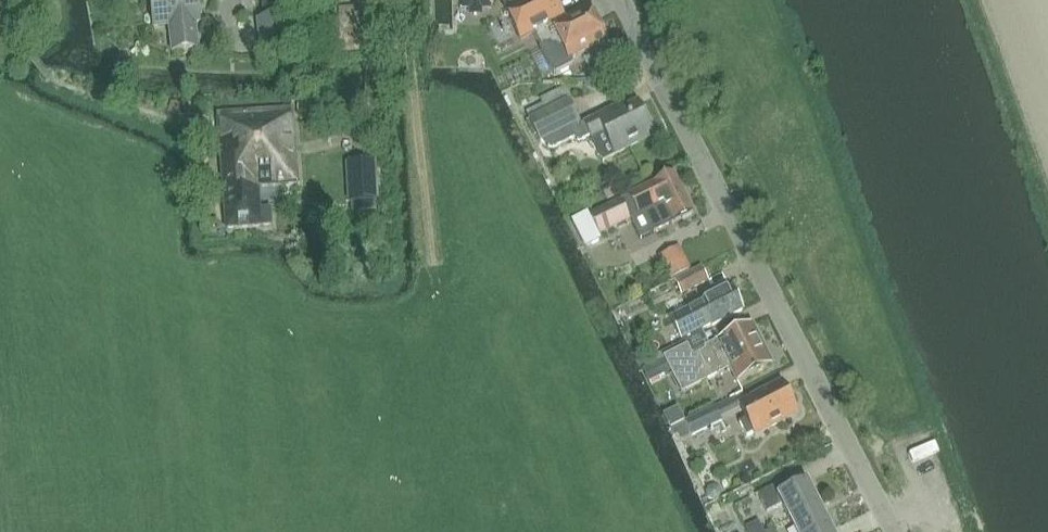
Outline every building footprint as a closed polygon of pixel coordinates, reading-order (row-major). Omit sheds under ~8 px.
[(200,23),(197,0),(151,0),(154,29),(169,27),(172,52),(198,49),(195,24),(200,23)] [(451,0),(423,0),(424,33),(452,32),(451,0)] [(462,10),(469,10),(469,15),(482,15),(482,10),(489,10),(488,0),(462,0),(462,10)] [(516,6),(552,75),(570,67),(567,61),(606,42),(590,10),(585,8),(574,14),(567,0),(527,0),(516,6)] [(262,55),(288,52),(283,17),(258,20),(262,55)] [(546,111),(528,120),(529,121),(540,142),(542,141),(545,144),(548,146),(553,147),(557,146),(574,137),(578,140),(582,140),(590,135),(591,138),(603,132),(615,155),(653,136),(648,125),(649,121),(644,111),(640,110),(638,105),(614,117),(611,111),(585,125),(584,126),(580,125),(579,122),(562,89),(540,100),(546,111)] [(258,187),(297,184),(292,110),(218,115),(226,222),(205,224),(206,241),(227,240),(226,229),(261,227),(258,187)] [(628,197),(578,221),(587,241),(630,220),(639,239),(652,233),(660,229),(693,213),(673,174),(628,196),(628,197)] [(700,268),(675,281),(682,295),(707,282),(700,268)] [(690,309),(671,318),(681,340),(701,330),(698,324),(708,320),(711,327),(742,311),(731,289),(690,309)] [(737,383),(772,365),(751,324),(704,348),(706,351),(693,358),(687,347),(664,358),(682,393),(730,369),(737,383)] [(739,404),(747,420),(739,424),(746,437),(753,433),(755,437),(797,415),(781,383),(739,404)] [(713,407),(685,422),(692,437),(721,422),(713,407)] [(783,506),(789,519),(818,505),(806,483),(778,497),(771,501),(767,491),(758,495),(766,514),(783,506)] [(829,527),(818,505),(789,519),(796,531),(820,531),(829,527)] [(745,528),(747,531),(763,531),(758,522),(745,528)]
